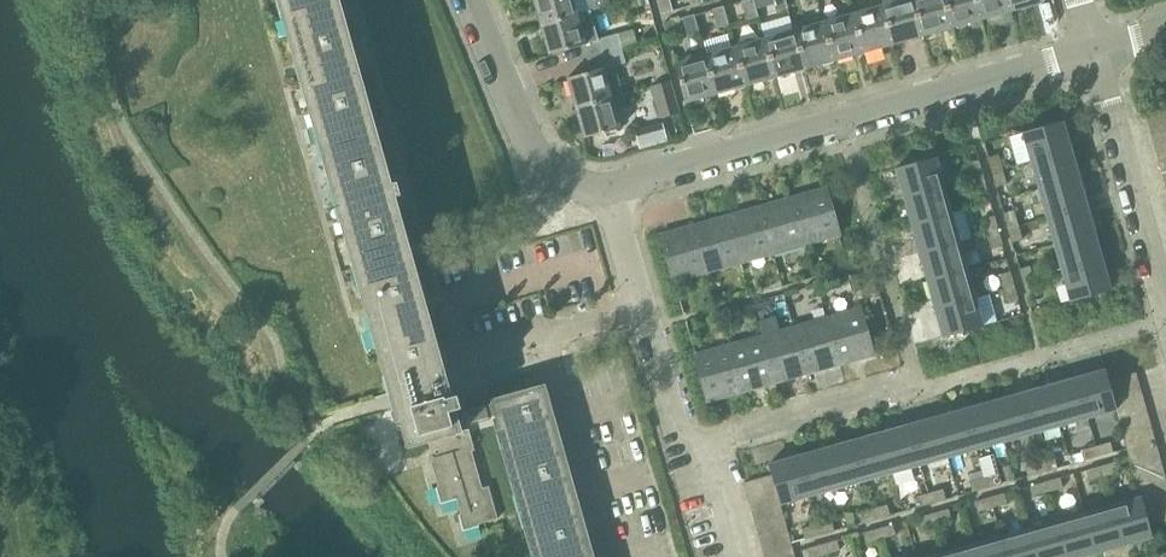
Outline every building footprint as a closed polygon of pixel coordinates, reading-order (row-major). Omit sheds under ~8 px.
[(442,379),(390,197),(402,194),(398,181),(386,184),(334,0),(281,0),(282,1),(287,0),(291,15),(286,17),(287,19),(292,17),(296,34),(291,35),(299,63),(304,62),(309,78),(304,79),(305,82),(310,80),(314,96),(309,97),(317,126),(322,124),(326,140),(321,141),(322,143),(327,142),(331,157),(326,158),(334,187),(339,186),(344,202),(339,204),(340,206),(345,204),(349,221),(344,222),(352,250),(357,248),(362,265),(357,267),(358,268),(362,267),(367,283),(362,284),(370,313),(375,311),(380,327),(375,329),(375,331),(380,329),(385,345),(380,347),(388,375),(393,374),(397,390),(392,391),(392,393),(394,400),(396,408),(408,448),(429,442),(434,461),(431,462),(442,502),(456,498),(465,529),(498,519),(489,487),(483,489),(472,451),(475,451),(469,429),(463,431),(462,425),(495,415),(536,556),(588,556),(539,385),(490,398),(492,403),(458,413),(457,408),(461,407),(457,394),(446,397),(445,394),(443,387),(442,379)] [(573,0),(534,0),(541,24),(577,14),(573,0)] [(609,0),(594,0),(593,1),(595,10),(610,5),(609,0)] [(662,14),(673,11),(670,0),(658,0),(662,14)] [(755,0),(749,0),(743,2),(748,20),(759,17),(755,0)] [(787,0),(774,0),(778,12),(789,9),(787,0)] [(882,7),(893,45),(922,36),(912,0),(905,0),(882,7)] [(944,0),(912,0),(922,36),(952,27),(944,0)] [(982,19),(976,0),(944,0),(952,27),(982,19)] [(982,19),(1011,10),(1008,0),(976,0),(982,19)] [(1041,0),(1008,0),(1011,10),(1041,2),(1041,0)] [(730,25),(725,7),(713,10),(718,28),(730,25)] [(893,45),(882,7),(854,15),(865,53),(893,45)] [(590,11),(577,14),(541,24),(549,55),(584,45),(588,58),(622,48),(618,34),(598,40),(590,11)] [(695,15),(683,19),(688,37),(700,34),(695,15)] [(865,53),(854,15),(825,23),(836,61),(865,53)] [(836,61),(825,23),(795,31),(806,69),(836,61)] [(766,39),(777,78),(806,69),(795,31),(766,39)] [(777,78),(766,39),(736,48),(747,86),(777,78)] [(576,108),(613,98),(623,95),(615,66),(626,63),(622,48),(588,58),(592,71),(567,78),(576,108)] [(747,86),(736,48),(706,56),(717,94),(747,86)] [(717,94),(706,56),(676,64),(687,103),(717,94)] [(680,112),(671,82),(653,87),(662,117),(680,112)] [(623,95),(613,98),(576,108),(585,139),(622,128),(617,110),(627,107),(623,95)] [(1147,124),(1165,119),(1165,104),(1144,111),(1147,124)] [(1147,124),(1151,138),(1165,134),(1165,119),(1147,124)] [(1031,162),(1071,151),(1063,122),(1023,133),(1031,162)] [(655,125),(660,144),(667,142),(662,123),(655,125)] [(1155,152),(1165,149),(1165,134),(1151,138),(1155,152)] [(1159,165),(1165,163),(1165,149),(1155,152),(1159,165)] [(1039,189),(1079,178),(1071,151),(1031,162),(1039,189)] [(988,158),(993,173),(1004,170),(999,154),(988,158)] [(904,198),(944,187),(936,158),(896,169),(904,198)] [(968,163),(972,179),(983,176),(979,160),(968,163)] [(993,173),(997,187),(1008,183),(1004,170),(993,173)] [(987,190),(983,176),(972,179),(976,193),(987,190)] [(1047,218),(1087,207),(1079,178),(1039,189),(1047,218)] [(912,225),(952,214),(944,187),(904,198),(912,225)] [(837,237),(841,236),(827,188),(795,197),(807,239),(835,232),(837,237)] [(762,207),(774,249),(803,241),(805,246),(808,245),(807,239),(795,197),(762,207)] [(775,254),(774,249),(762,207),(730,215),(741,257),(770,250),(772,256),(775,254)] [(1055,246),(1095,235),(1087,207),(1047,218),(1055,246)] [(1004,214),(1009,229),(1020,226),(1016,210),(1004,214)] [(920,254),(960,243),(952,214),(912,225),(920,254)] [(741,257),(730,215),(698,224),(709,266),(739,258),(740,264),(743,263),(741,257)] [(999,232),(995,216),(984,220),(989,235),(999,232)] [(711,273),(709,266),(698,224),(663,234),(677,282),(678,282),(676,276),(706,267),(707,274),(711,273)] [(1024,240),(1020,226),(1009,229),(1013,243),(1024,240)] [(1004,246),(999,232),(989,235),(993,249),(1004,246)] [(1063,274),(1103,263),(1095,235),(1055,246),(1063,274)] [(928,282),(967,271),(960,243),(920,254),(928,282)] [(1063,274),(1071,302),(1111,291),(1103,263),(1063,274)] [(1020,270),(1025,285),(1036,282),(1031,267),(1020,270)] [(967,271),(928,282),(936,310),(975,299),(967,271)] [(1000,276),(1005,291),(1015,288),(1011,273),(1000,276)] [(1025,285),(1029,300),(1040,296),(1036,282),(1025,285)] [(1019,302),(1015,288),(1005,291),(1009,305),(1019,302)] [(975,299),(936,310),(944,338),(983,327),(975,299)] [(828,324),(839,366),(875,356),(861,308),(860,309),(862,315),(832,323),(830,317),(827,318),(828,324)] [(796,333),(807,375),(839,366),(828,324),(799,332),(798,326),(794,327),(796,333)] [(762,342),(774,384),(807,375),(796,333),(767,341),(765,335),(762,336),(763,342),(762,342)] [(774,384),(762,342),(734,350),(732,344),(729,345),(731,351),(742,392),(774,384)] [(700,353),(697,354),(710,401),(742,392),(731,351),(701,359),(700,353)] [(1106,371),(1077,379),(1088,419),(1117,411),(1116,408),(1112,394),(1108,380),(1106,371)] [(1136,372),(1108,380),(1112,394),(1140,386),(1136,372)] [(1060,427),(1088,419),(1077,379),(1049,387),(1060,427)] [(1112,394),(1116,408),(1144,400),(1140,386),(1112,394)] [(1032,435),(1060,427),(1049,387),(1020,395),(1032,435)] [(1020,395),(993,402),(1004,442),(1032,435),(1020,395)] [(1144,400),(1116,408),(1117,411),(1120,422),(1148,414),(1144,400)] [(993,402),(965,410),(977,450),(1004,442),(993,402)] [(965,410),(936,418),(948,458),(977,450),(965,410)] [(1152,428),(1148,414),(1120,422),(1124,436),(1152,428)] [(936,418),(909,426),(921,465),(948,458),(936,418)] [(909,426),(881,434),(892,474),(921,465),(909,426)] [(1155,442),(1152,428),(1124,436),(1127,449),(1155,442)] [(854,441),(865,481),(892,474),(881,434),(854,441)] [(854,441),(827,449),(838,489),(865,481),(854,441)] [(1110,443),(1096,447),(1099,457),(1113,453),(1110,443)] [(1084,462),(1099,457),(1096,447),(1081,451),(1084,462)] [(799,457),(810,496),(838,489),(827,449),(799,457)] [(1134,473),(1162,465),(1158,451),(1130,459),(1134,473)] [(776,489),(780,503),(780,504),(781,504),(810,496),(799,457),(769,465),(772,476),(776,489)] [(1043,473),(1057,469),(1054,459),(1040,463),(1043,473)] [(1028,477),(1043,473),(1040,463),(1025,467),(1028,477)] [(1116,463),(1101,467),(1104,477),(1119,473),(1116,463)] [(1134,473),(1138,486),(1165,479),(1162,465),(1134,473)] [(1101,467),(1087,471),(1090,481),(1104,477),(1101,467)] [(999,474),(985,478),(988,489),(1002,485),(999,474)] [(749,497),(776,489),(772,476),(745,483),(749,497)] [(973,493),(988,489),(985,478),(970,482),(973,493)] [(1060,479),(1045,483),(1048,493),(1063,489),(1060,479)] [(1165,493),(1165,479),(1138,486),(1141,498),(1142,498),(1142,499),(1165,493)] [(1033,497),(1048,493),(1045,483),(1030,487),(1033,497)] [(780,503),(776,489),(749,497),(753,511),(780,503)] [(932,504),(946,500),(943,490),(929,494),(932,504)] [(1142,499),(1146,513),(1165,507),(1165,493),(1142,499)] [(917,508),(932,504),(929,494),(914,498),(917,508)] [(1005,494),(990,498),(993,508),(1008,504),(1005,494)] [(990,498),(976,502),(979,512),(993,508),(990,498)] [(1146,513),(1142,499),(1142,498),(1141,498),(1113,506),(1124,546),(1153,538),(1150,527),(1146,513)] [(784,516),(781,504),(780,504),(780,503),(753,511),(757,524),(784,516)] [(887,505),(873,509),(876,520),(890,516),(887,505)] [(1096,554),(1124,546),(1113,506),(1085,514),(1096,554)] [(1146,513),(1150,527),(1165,522),(1165,507),(1146,513)] [(863,523),(876,520),(873,509),(860,513),(863,523)] [(949,510),(935,513),(938,524),(952,520),(949,510)] [(923,528),(938,524),(935,513),(920,517),(923,528)] [(1096,554),(1085,514),(1056,522),(1066,556),(1085,556),(1096,554)] [(788,530),(784,516),(757,524),(760,538),(788,530)] [(833,521),(818,525),(821,535),(836,531),(833,521)] [(1056,522),(1029,529),(1037,556),(1066,556),(1056,522)] [(806,540),(821,535),(818,525),(803,529),(806,540)] [(893,525),(878,529),(881,540),(896,536),(893,525)] [(878,529),(865,533),(868,544),(881,540),(878,529)] [(1029,529),(1001,537),(1007,556),(1037,556),(1029,529)] [(764,552),(792,544),(788,530),(760,538),(764,552)] [(973,545),(976,556),(1007,556),(1001,537),(973,545)] [(839,541),(824,545),(827,556),(842,551),(839,541)] [(809,549),(811,556),(822,556),(827,556),(824,545),(809,549)] [(946,553),(947,556),(976,556),(973,545),(946,553)]
